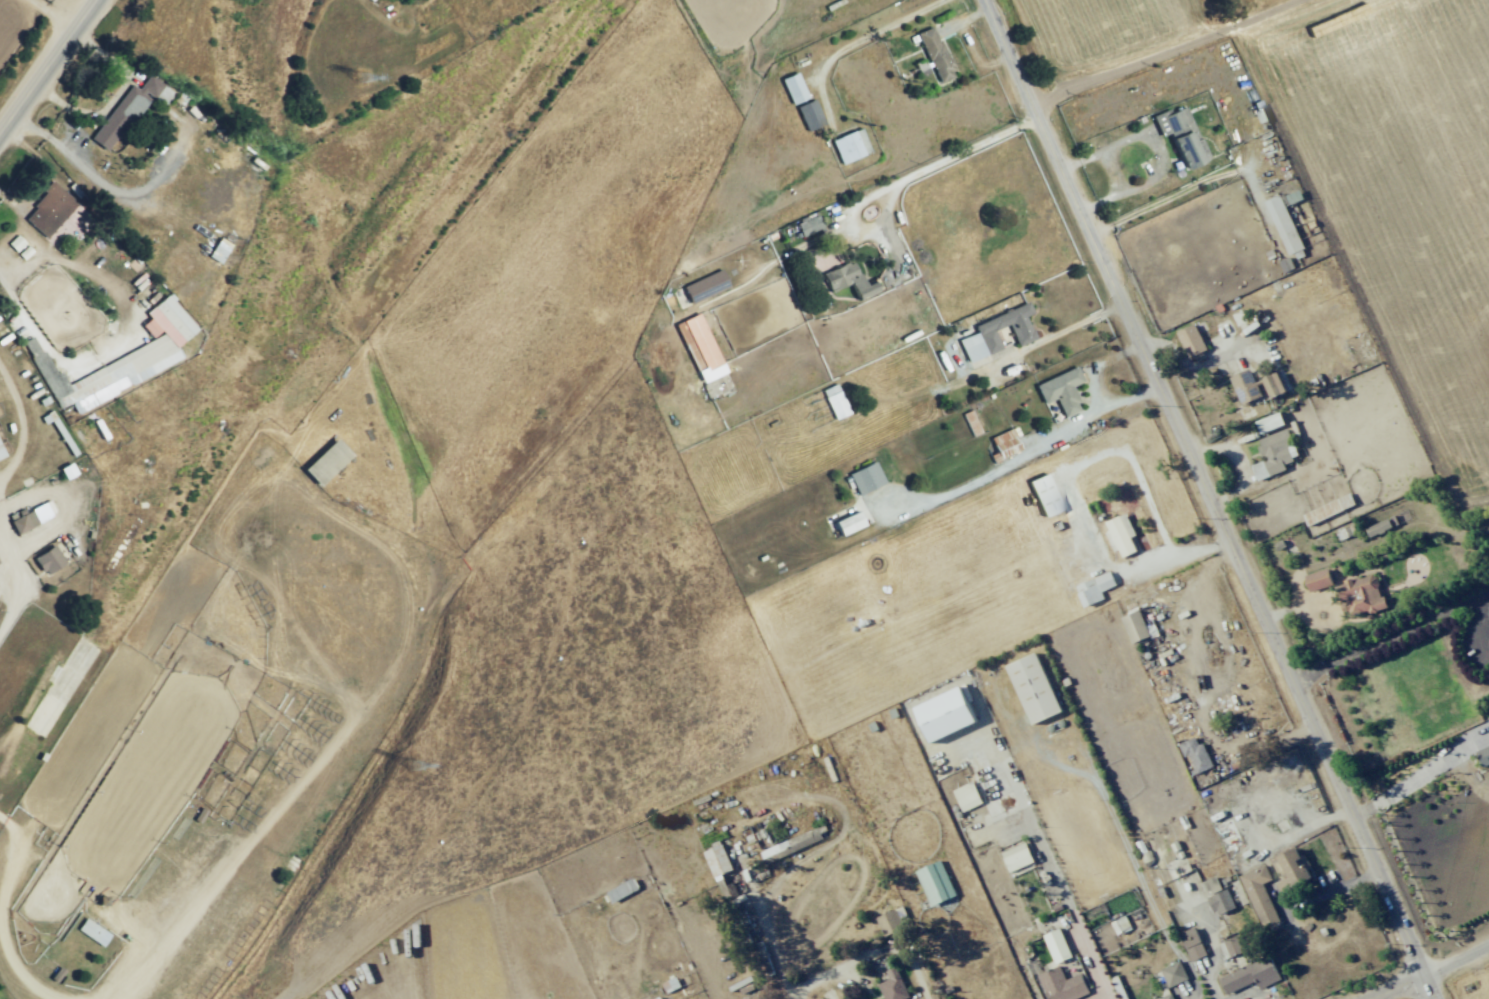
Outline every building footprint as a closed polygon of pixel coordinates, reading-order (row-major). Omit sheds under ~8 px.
[(954,77),(934,26),(917,33),(937,84),(954,77)] [(808,98),(796,72),(780,79),(791,105),(808,98)] [(131,84),(90,139),(108,152),(149,97),(162,107),(173,93),(149,74),(138,89),(131,84)] [(796,107),(807,131),(824,124),(813,99),(796,107)] [(1209,161),(1200,137),(1197,139),(1185,107),(1170,112),(1169,109),(1152,115),(1159,136),(1169,132),(1183,170),(1209,161)] [(831,140),(842,165),(871,152),(860,127),(831,140)] [(22,217),(45,239),(78,204),(54,182),(22,217)] [(1304,248),(1279,194),(1264,200),(1288,255),(1304,248)] [(799,236),(822,230),(818,215),(795,221),(799,236)] [(208,256),(220,263),(231,244),(219,237),(208,256)] [(828,293),(851,284),(856,299),(882,289),(878,278),(862,284),(853,261),(821,274),(828,293)] [(728,288),(722,270),(682,285),(689,303),(728,288)] [(1001,350),(994,330),(1008,325),(1016,346),(1035,339),(1026,316),(1032,314),(1028,303),(973,324),(976,333),(959,340),(967,362),(1001,350)] [(699,313),(675,324),(709,401),(733,390),(699,313)] [(1186,357),(1205,351),(1197,324),(1177,331),(1186,357)] [(1071,386),(1083,382),(1077,367),(1035,383),(1043,404),(1056,399),(1062,417),(1080,410),(1071,386)] [(1241,404),(1262,396),(1257,386),(1263,384),(1269,399),(1286,392),(1278,371),(1254,380),(1249,368),(1229,377),(1241,404)] [(821,391),(834,420),(849,413),(836,384),(821,391)] [(1284,424),(1281,412),(1255,420),(1259,432),(1284,424)] [(989,455),(992,462),(1021,450),(1015,436),(1019,434),(1016,426),(989,438),(995,453),(989,455)] [(1256,439),(1263,461),(1252,464),(1257,479),(1286,470),(1284,462),(1297,458),(1288,429),(1256,439)] [(318,486),(351,455),(335,438),(302,470),(318,486)] [(884,484),(875,461),(848,472),(857,495),(884,484)] [(1027,481),(1043,517),(1062,509),(1046,473),(1027,481)] [(1355,505),(1350,493),(1302,514),(1307,525),(1355,505)] [(55,515),(48,501),(9,520),(15,534),(55,515)] [(863,525),(857,511),(833,521),(839,536),(863,525)] [(1135,535),(1125,512),(1105,522),(1109,531),(1105,533),(1113,551),(1118,549),(1122,557),(1136,551),(1130,537),(1135,535)] [(1369,536),(1392,526),(1389,518),(1365,527),(1369,536)] [(65,563),(54,544),(34,556),(45,575),(65,563)] [(1332,584),(1327,568),(1304,575),(1309,592),(1332,584)] [(1100,591),(1116,585),(1109,570),(1075,586),(1080,597),(1076,598),(1080,608),(1103,598),(1100,591)] [(1385,605),(1375,572),(1335,584),(1346,618),(1385,605)] [(1130,642),(1148,637),(1140,610),(1122,615),(1130,642)] [(1006,665),(1031,724),(1061,711),(1036,652),(1006,665)] [(914,705),(928,742),(976,724),(962,687),(914,705)] [(1194,774),(1212,766),(1198,735),(1178,743),(1184,758),(1187,757),(1194,774)] [(1488,764),(1488,745),(1476,751),(1482,767),(1488,764)] [(981,803),(972,781),(952,789),(962,812),(981,803)] [(823,839),(818,827),(760,851),(765,862),(823,839)] [(714,877),(732,869),(721,842),(703,850),(714,877)] [(1009,872),(1034,862),(1025,842),(1000,852),(1009,872)] [(1277,856),(1287,876),(1276,882),(1283,895),(1312,879),(1295,847),(1277,856)] [(955,895),(940,860),(915,870),(931,906),(955,895)] [(1263,883),(1271,879),(1265,864),(1239,875),(1264,933),(1281,926),(1263,883)] [(1202,881),(1208,895),(1222,889),(1216,876),(1202,881)] [(1235,907),(1227,888),(1207,897),(1215,916),(1235,907)] [(906,918),(903,906),(876,916),(882,936),(903,929),(900,920),(906,918)] [(110,935),(85,918),(77,929),(102,946),(110,935)] [(1191,961),(1206,955),(1195,926),(1179,932),(1191,961)] [(1071,957),(1059,928),(1043,935),(1055,963),(1071,957)] [(1243,951),(1236,936),(1223,941),(1229,957),(1243,951)] [(1219,977),(1226,993),(1255,981),(1258,989),(1280,979),(1270,955),(1219,977)] [(1187,979),(1179,960),(1160,969),(1168,987),(1187,979)] [(909,997),(895,965),(886,969),(889,978),(877,983),(884,998),(904,998),(909,997)] [(1080,973),(1065,979),(1059,966),(1037,975),(1048,998),(1075,998),(1089,993),(1080,973)]
